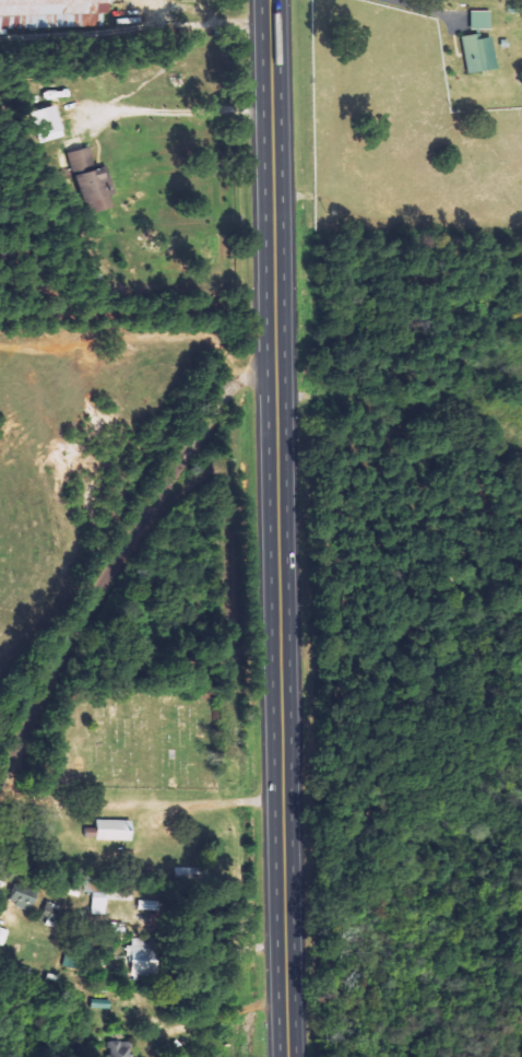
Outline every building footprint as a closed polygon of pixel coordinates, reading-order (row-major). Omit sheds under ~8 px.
[(30,17),(30,29),(80,28),(80,15),(103,15),(103,5),(115,4),(115,0),(0,0),(0,17),(30,17)] [(494,11),(474,12),(475,31),(495,30),(494,11)] [(465,37),(470,75),(501,70),(496,37),(483,39),(482,34),(465,37)] [(54,142),(72,138),(65,107),(46,112),(54,142)] [(79,153),(84,170),(102,166),(98,148),(79,153)] [(87,176),(99,215),(114,210),(110,197),(120,193),(113,169),(87,176)] [(136,820),(100,819),(99,839),(135,841),(136,820)] [(35,911),(39,898),(17,890),(13,904),(35,911)] [(66,906),(50,901),(44,917),(60,922),(66,906)] [(136,976),(161,975),(160,938),(135,938),(136,976)] [(135,1042),(112,1043),(113,1056),(135,1056),(135,1042)]
